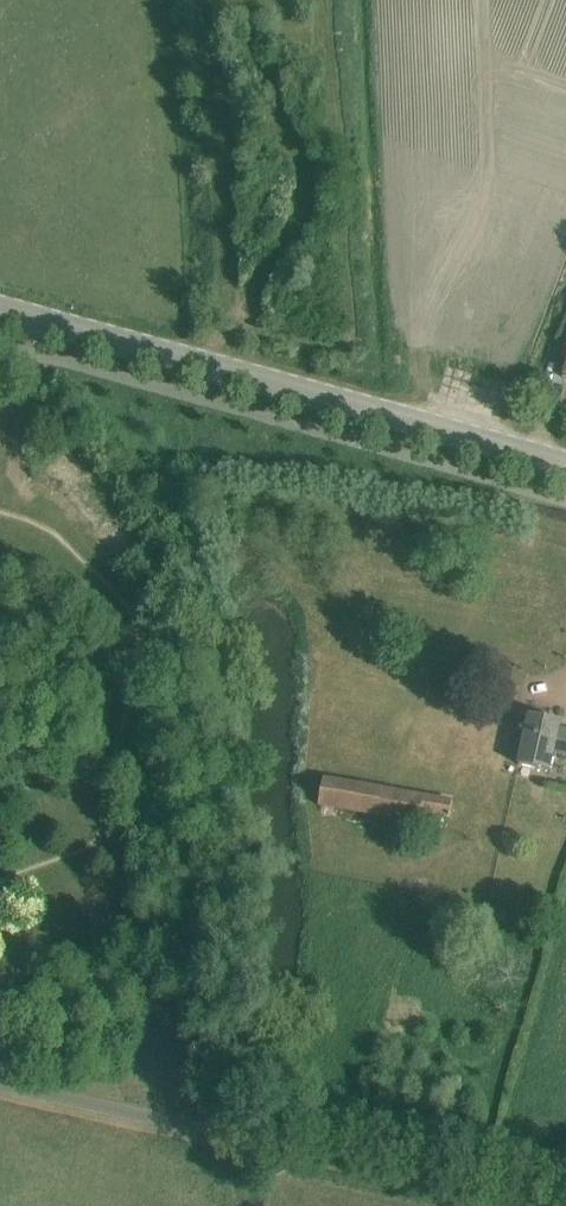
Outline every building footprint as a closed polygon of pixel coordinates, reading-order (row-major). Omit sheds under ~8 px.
[(518,765),(548,772),(551,758),(553,758),(554,753),(565,756),(565,730),(557,728),(559,721),(529,715),(518,765)] [(322,779),(318,805),(419,823),(420,812),(449,817),(451,801),(322,779)]
